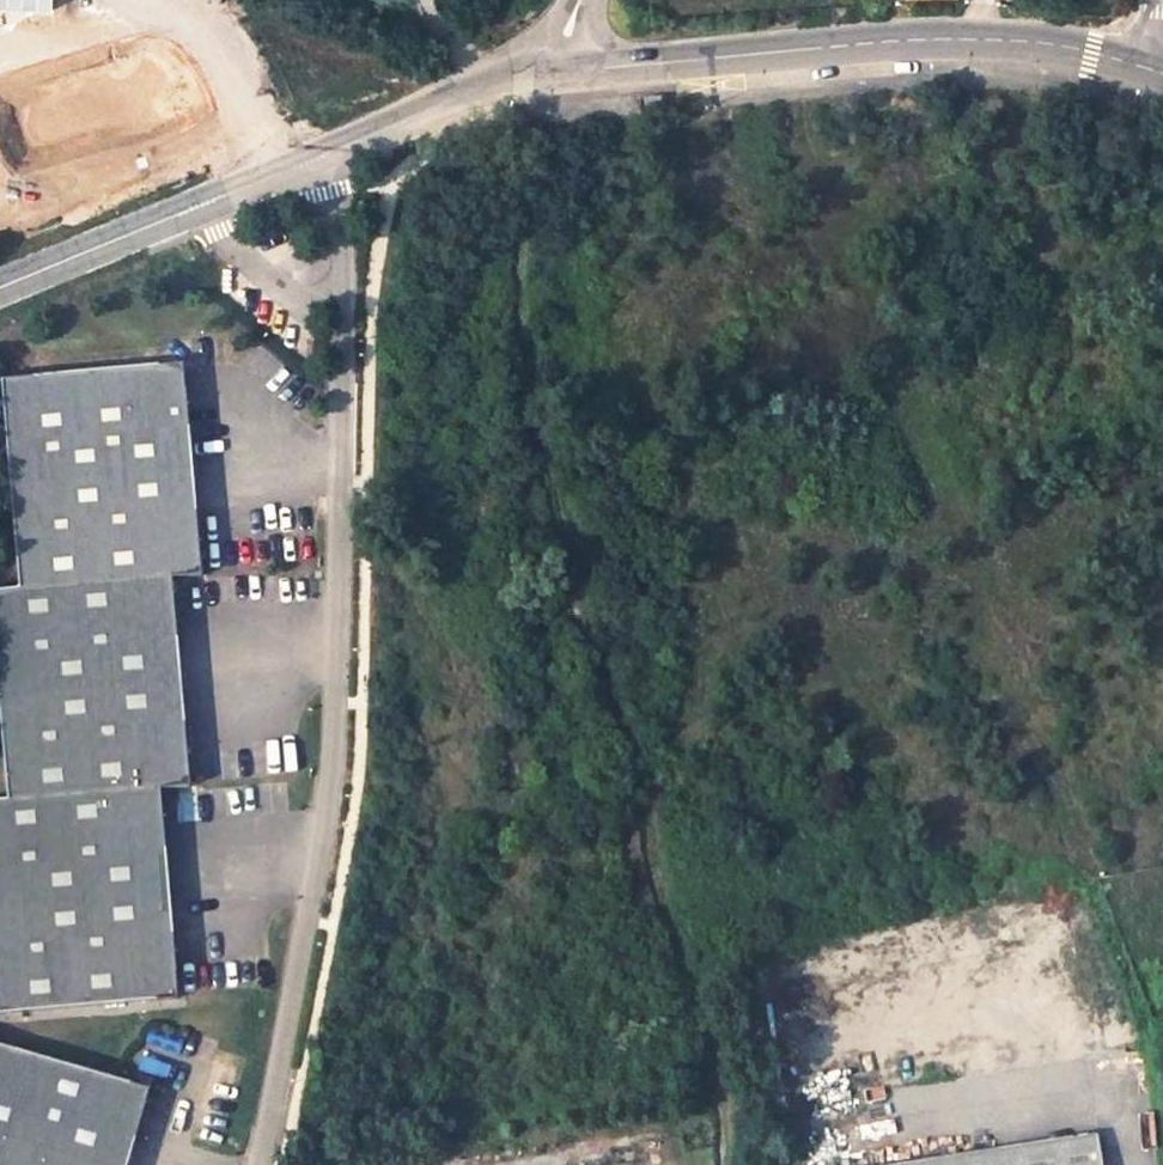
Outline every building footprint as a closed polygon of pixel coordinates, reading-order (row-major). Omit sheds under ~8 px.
[(194,367),(13,381),(29,594),(181,582),(211,580),(194,367)] [(181,582),(29,594),(0,596),(0,601),(16,805),(168,793),(198,791),(181,582)] [(0,806),(0,983),(3,1020),(185,1006),(168,793),(16,805),(0,806)] [(0,1049),(0,1164),(141,1164),(161,1095),(0,1049)] [(1096,1137),(914,1164),(1100,1164),(1096,1137)]
